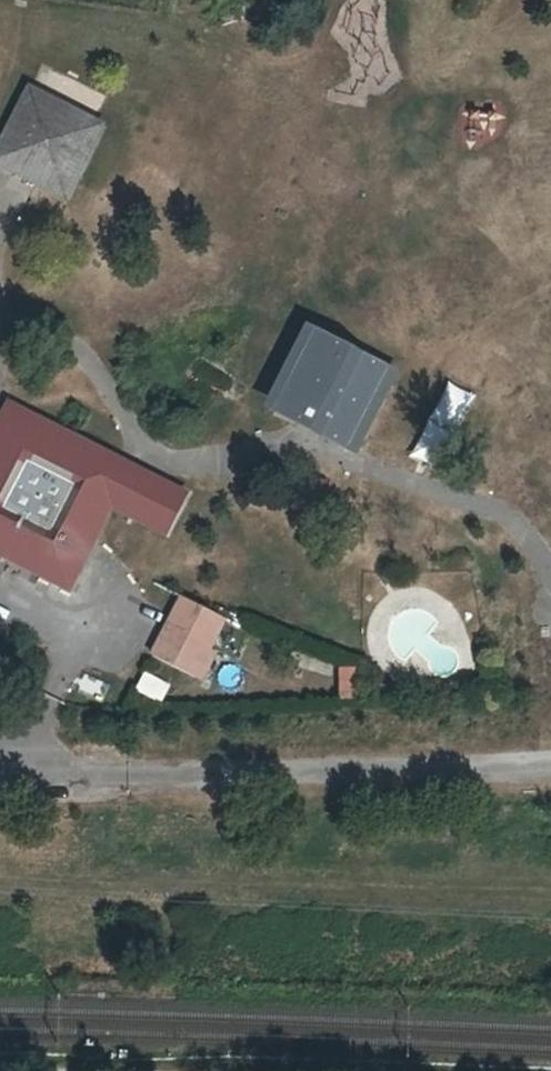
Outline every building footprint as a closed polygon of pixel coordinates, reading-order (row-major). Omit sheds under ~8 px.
[(32,87),(0,149),(0,170),(64,203),(105,125),(32,87)] [(395,376),(307,331),(266,410),(354,455),(395,376)] [(414,451),(441,463),(472,393),(444,381),(414,451)] [(3,423),(0,429),(0,583),(54,613),(123,489),(3,423)] [(108,515),(170,549),(184,523),(123,489),(108,515)] [(224,619),(186,598),(156,651),(205,680),(221,654),(209,646),(224,619)] [(358,696),(356,664),(334,665),(337,698),(358,696)] [(133,685),(159,699),(167,682),(142,669),(133,685)]
